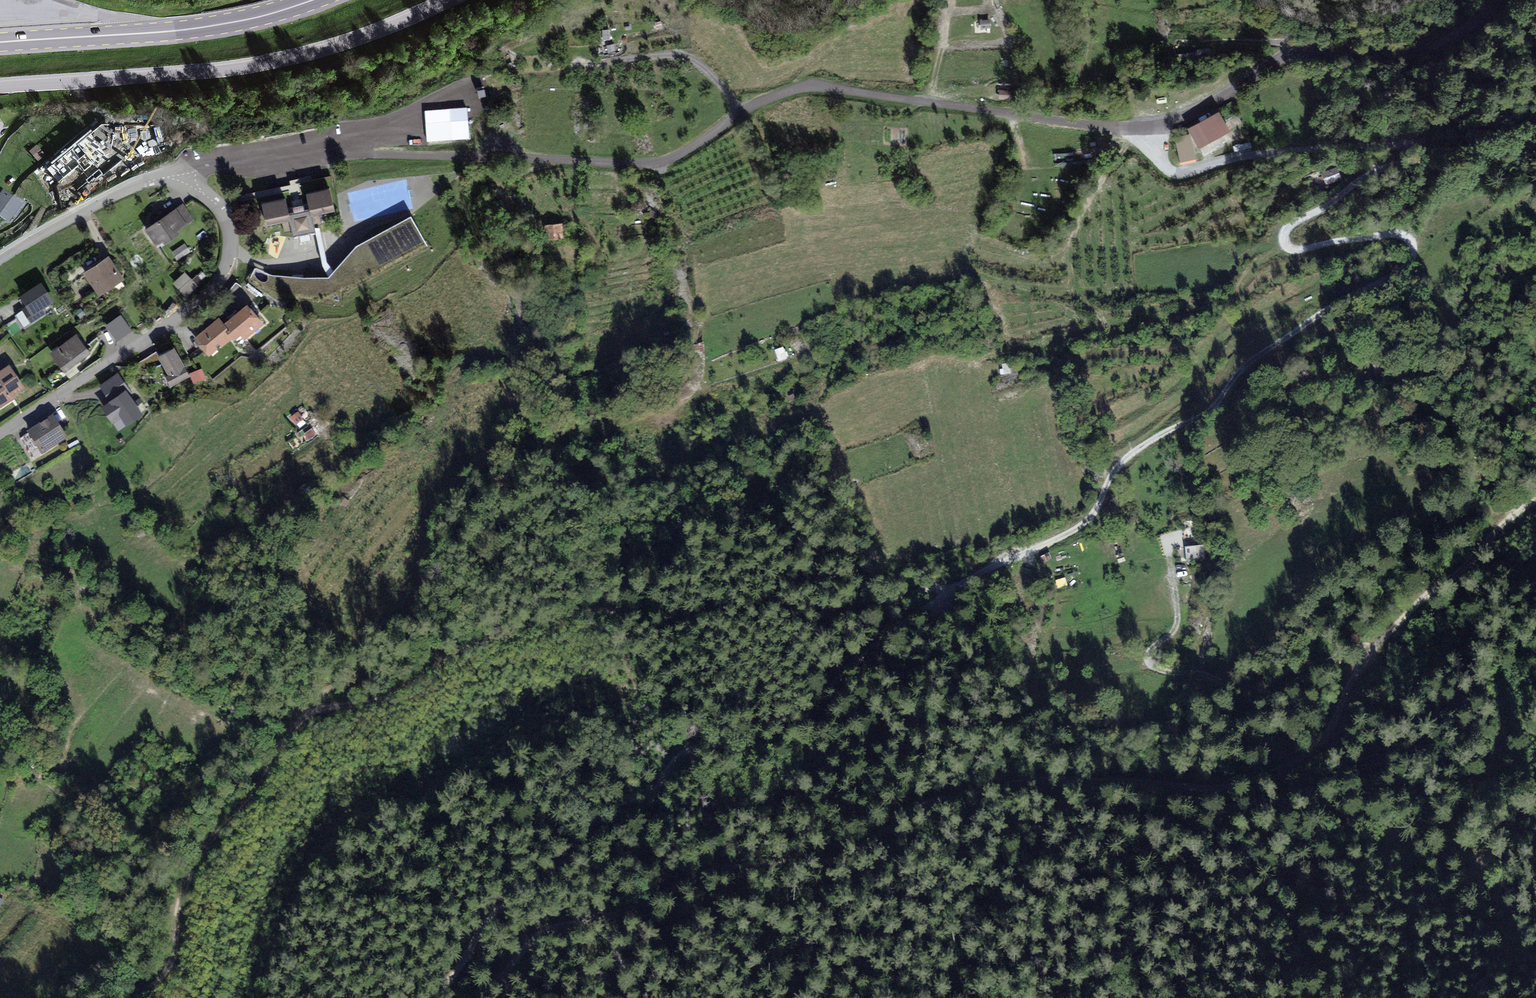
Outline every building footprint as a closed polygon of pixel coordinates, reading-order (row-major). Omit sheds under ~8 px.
[(991,18),(980,18),(980,27),(991,27),(991,18)] [(610,29),(602,29),(602,40),(610,39),(610,29)] [(1013,89),(999,88),(998,98),(1012,99),(1013,89)] [(467,106),(424,109),(427,141),(470,138),(467,106)] [(1228,132),(1218,113),(1189,129),(1200,147),(1228,132)] [(31,149),(39,159),(46,154),(38,144),(31,149)] [(1337,179),(1333,168),(1319,173),(1323,184),(1337,179)] [(332,187),(309,191),(314,225),(323,223),(321,211),(335,208),(332,187)] [(4,188),(0,194),(0,210),(9,217),(21,201),(4,188)] [(287,197),(266,202),(270,222),(280,220),(282,232),(293,229),(287,197)] [(191,222),(181,207),(146,229),(156,245),(165,239),(167,243),(178,235),(175,231),(191,222)] [(659,214),(651,209),(648,214),(656,219),(659,214)] [(310,226),(308,214),(297,216),(300,229),(310,226)] [(425,247),(410,218),(356,246),(327,277),(270,276),(254,269),(247,282),(276,302),(322,303),(338,295),(425,247)] [(564,238),(563,222),(546,224),(547,240),(564,238)] [(177,257),(190,249),(186,243),(174,252),(177,257)] [(122,279),(109,258),(85,272),(97,294),(122,279)] [(195,287),(184,274),(173,283),(184,296),(195,287)] [(53,304),(43,287),(22,300),(32,317),(53,304)] [(263,324),(249,306),(226,324),(221,318),(197,338),(211,355),(233,338),(235,341),(241,335),(245,339),(263,324)] [(129,332),(120,316),(106,323),(115,339),(129,332)] [(90,354),(77,335),(52,352),(64,371),(90,354)] [(189,375),(175,348),(161,355),(172,375),(165,378),(169,385),(189,375)] [(11,368),(0,375),(0,408),(14,400),(12,397),(24,390),(11,368)] [(202,368),(190,373),(194,384),(207,379),(202,368)] [(99,385),(110,401),(126,391),(129,395),(133,393),(119,372),(99,385)] [(129,395),(126,391),(110,401),(102,405),(112,421),(120,416),(125,424),(141,414),(129,395)] [(66,438),(55,418),(30,432),(42,452),(66,438)] [(1204,545),(1185,547),(1187,563),(1205,561),(1204,545)] [(1048,553),(1039,557),(1042,563),(1051,559),(1048,553)] [(1065,577),(1056,580),(1058,588),(1068,585),(1065,577)]
